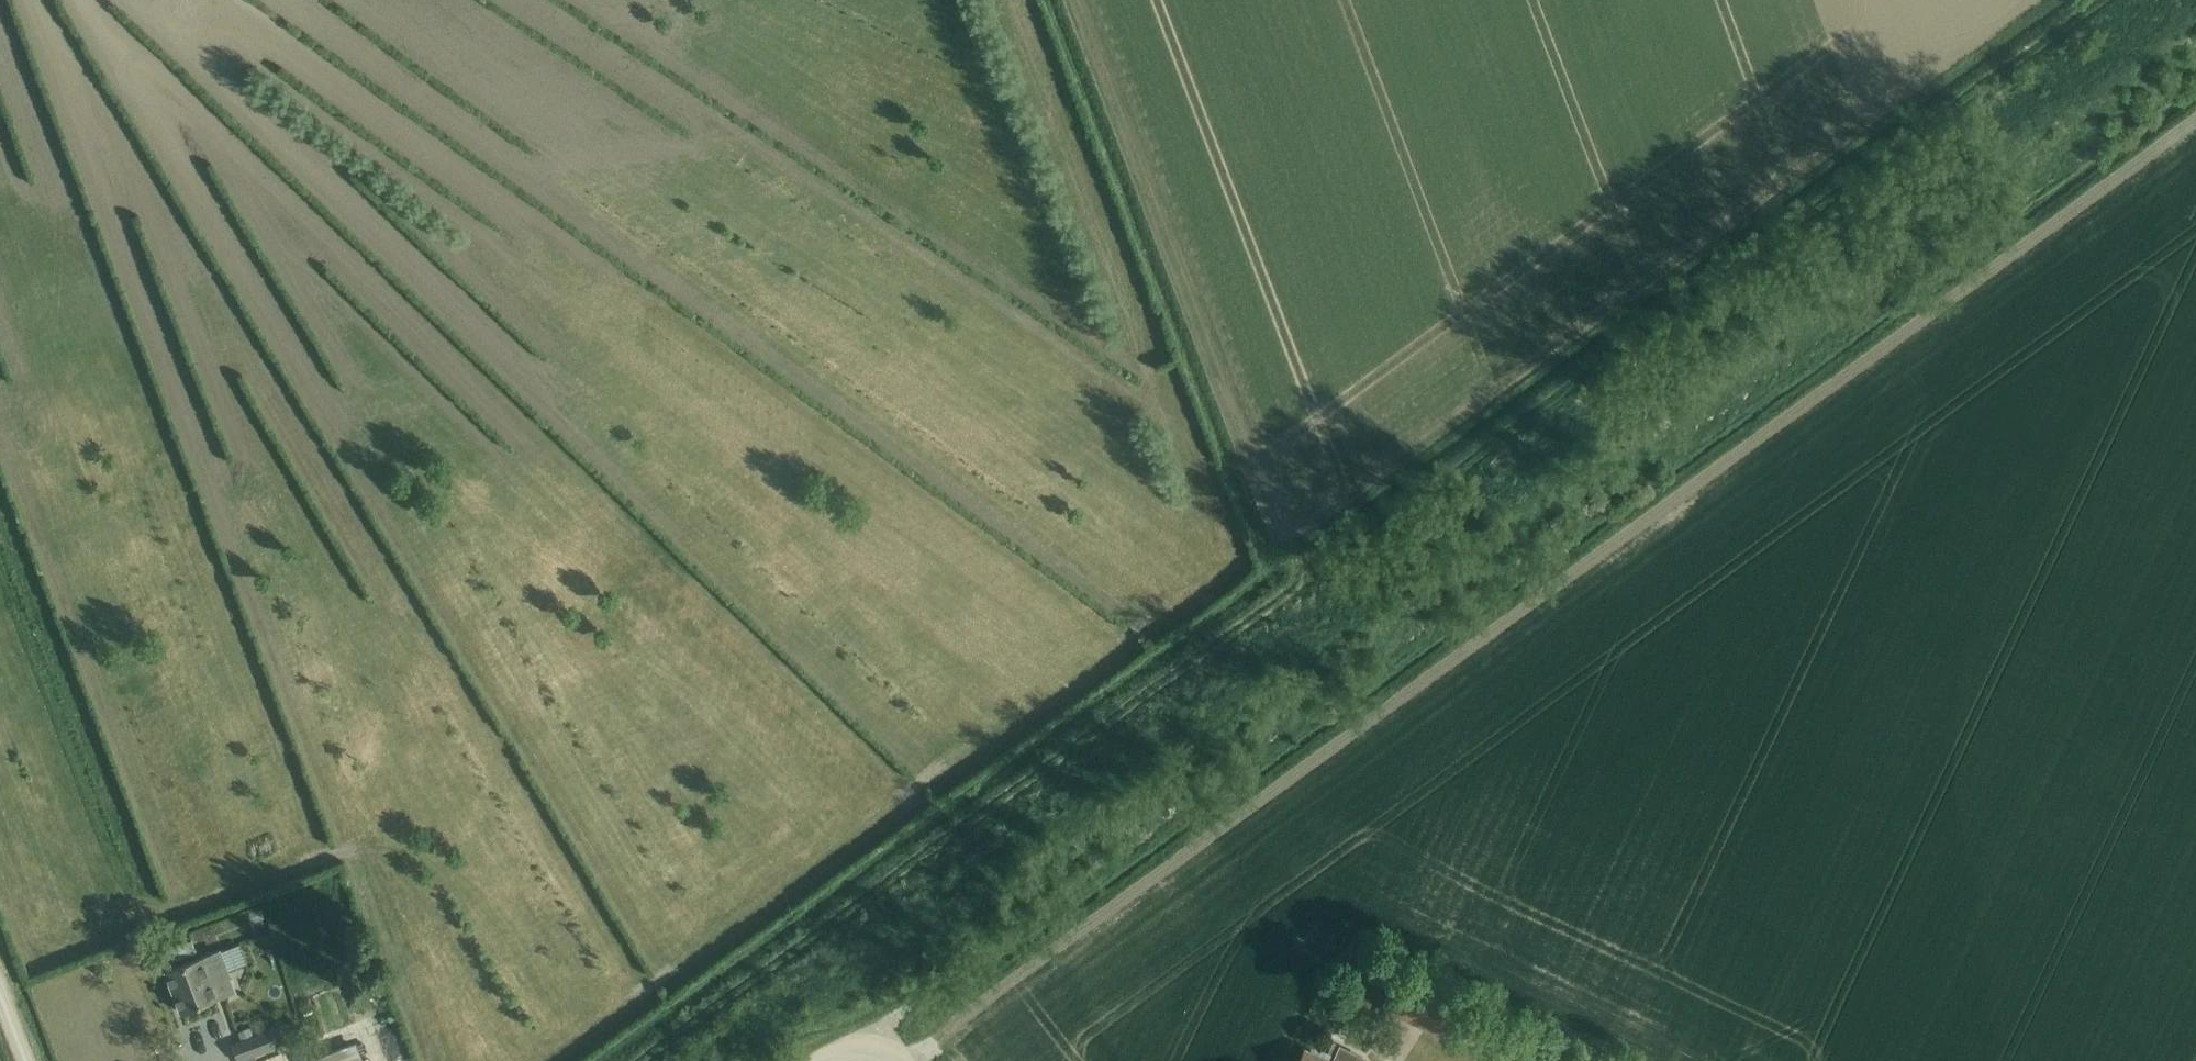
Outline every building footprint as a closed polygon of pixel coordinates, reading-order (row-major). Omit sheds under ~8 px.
[(191,939),(165,949),(170,961),(196,952),(191,939)] [(219,951),(165,971),(172,989),(175,988),(176,992),(174,993),(181,1012),(217,998),(216,996),(221,994),(222,996),(234,992),(226,972),(249,963),(241,943),(219,951)] [(1324,1017),(1316,1035),(1324,1039),(1333,1021),(1324,1017)] [(237,1060),(277,1046),(271,1030),(231,1044),(237,1060)] [(352,1043),(316,1057),(317,1060),(358,1060),(352,1043)] [(1364,1057),(1338,1045),(1332,1059),(1304,1046),(1297,1060),(1362,1060),(1364,1057)]
